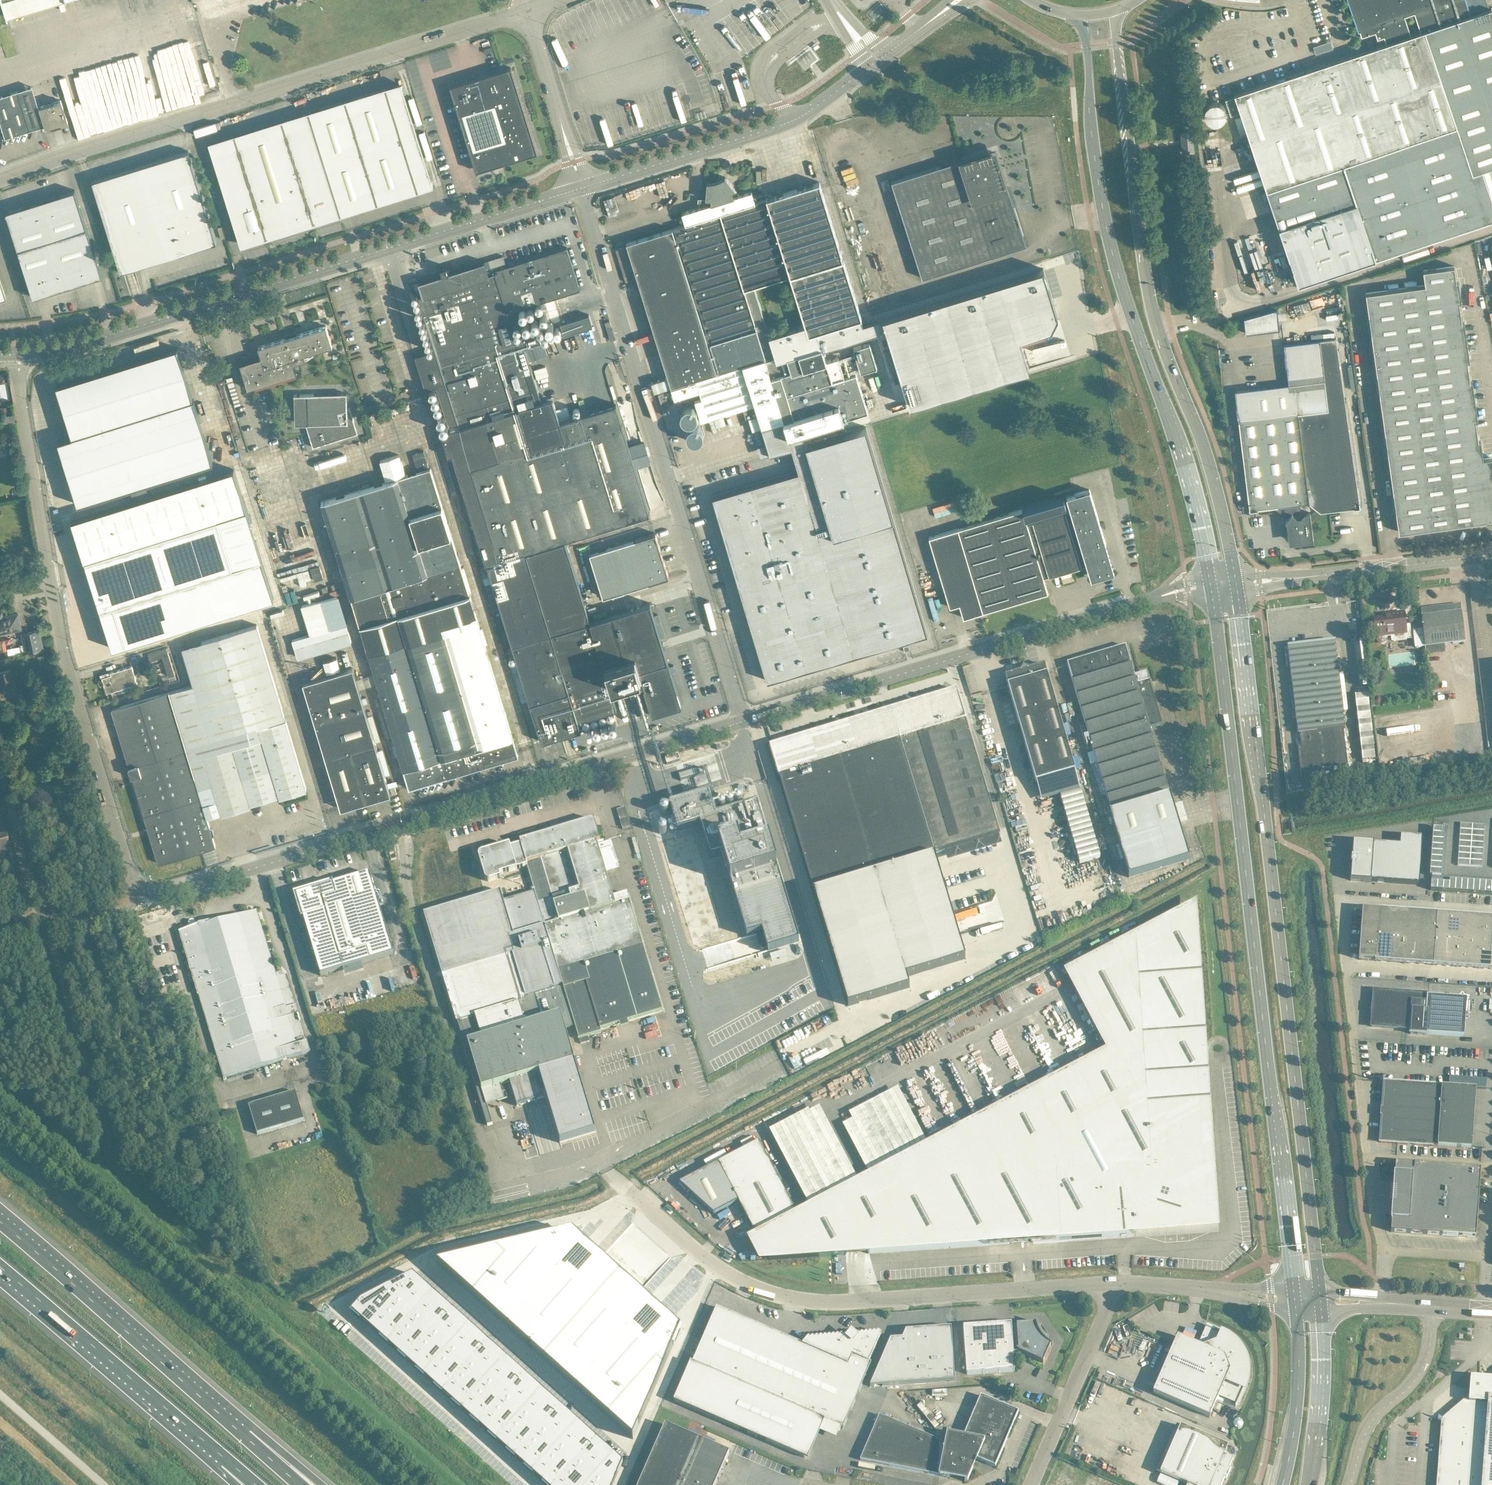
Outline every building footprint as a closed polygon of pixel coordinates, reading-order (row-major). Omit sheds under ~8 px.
[(7,16),(59,0),(2,0),(7,16)] [(1491,8),(1469,15),(1464,0),(1349,0),(1362,37),(1375,32),(1377,39),(1384,36),(1386,43),(1234,94),(1235,96),(1240,112),(1267,190),(1262,192),(1264,198),(1269,197),(1298,284),(1489,221),(1472,172),(1491,166),(1491,10),(1491,8)] [(511,67),(450,85),(474,163),(476,171),(495,165),(537,151),(511,67)] [(292,228),(314,221),(313,219),(415,187),(400,140),(417,134),(402,87),(403,87),(402,84),(401,84),(401,86),(283,123),(283,121),(234,136),(235,138),(211,146),(210,145),(240,243),(241,243),(241,242),(265,234),(266,236),(287,229),(287,227),(291,226),(292,228)] [(38,106),(31,86),(15,91),(0,96),(0,122),(4,137),(43,124),(44,127),(66,120),(60,99),(38,106)] [(1240,112),(1235,96),(1225,99),(1231,115),(1240,112)] [(1217,101),(1215,101),(1214,101),(1213,101),(1211,102),(1210,102),(1209,103),(1208,104),(1207,105),(1206,106),(1205,107),(1205,108),(1204,109),(1204,111),(1204,112),(1204,114),(1205,115),(1205,116),(1206,117),(1207,119),(1208,120),(1209,120),(1210,121),(1211,122),(1212,122),(1214,123),(1215,123),(1216,123),(1218,122),(1219,122),(1220,121),(1221,121),(1223,120),(1223,119),(1224,118),(1225,117),(1226,115),(1226,114),(1226,113),(1226,111),(1226,110),(1226,109),(1225,107),(1225,106),(1224,105),(1223,104),(1222,103),(1221,102),(1219,102),(1218,101),(1217,101)] [(1194,151),(1192,132),(1181,133),(1183,152),(1194,151)] [(92,180),(113,246),(142,237),(149,260),(148,260),(149,261),(174,253),(174,254),(177,253),(177,252),(186,249),(186,250),(189,249),(189,248),(214,240),(214,242),(217,242),(188,150),(186,151),(186,153),(95,181),(95,179),(92,180)] [(999,167),(997,163),(998,163),(998,162),(997,163),(994,151),(962,161),(961,159),(941,165),(891,181),(922,278),(1026,245),(1008,186),(1005,187),(999,168),(1000,168),(999,167)] [(839,359),(838,356),(827,360),(817,331),(862,317),(820,181),(766,198),(755,202),(752,191),(734,196),(732,192),(736,189),(726,178),(724,179),(722,181),(720,182),(717,183),(715,183),(712,184),(710,184),(707,184),(706,199),(705,205),(682,212),(685,224),(674,227),(674,228),(672,228),(627,242),(626,243),(644,299),(644,300),(668,376),(668,377),(651,382),(654,391),(657,390),(696,378),(696,379),(671,387),(674,397),(699,390),(702,399),(695,401),(701,421),(743,408),(746,418),(749,417),(758,414),(762,427),(783,421),(788,436),(802,432),(843,419),(868,411),(856,373),(850,375),(845,376),(841,365),(844,364),(842,358),(839,359)] [(75,190),(73,190),(73,192),(9,212),(8,210),(6,211),(33,297),(35,296),(35,295),(99,274),(100,276),(102,275),(75,190)] [(626,246),(616,249),(626,282),(636,279),(626,246)] [(422,296),(417,297),(433,348),(434,350),(428,352),(431,361),(430,362),(423,364),(424,369),(419,371),(426,394),(439,434),(441,434),(448,456),(452,454),(486,564),(565,540),(650,514),(616,404),(615,404),(620,421),(586,431),(582,416),(583,416),(582,414),(571,418),(564,398),(553,401),(543,405),(541,400),(525,347),(544,341),(540,330),(521,336),(521,337),(515,339),(510,325),(543,315),(541,310),(519,317),(517,309),(544,301),(580,289),(567,247),(505,266),(506,270),(495,273),(489,275),(487,269),(485,261),(449,272),(447,266),(441,268),(443,274),(418,282),(422,296)] [(1467,360),(1454,266),(1423,270),(1425,284),(1366,293),(1399,532),(1491,519),(1491,468),(1491,457),(1481,458),(1467,360)] [(862,317),(817,331),(823,349),(886,329),(910,406),(1029,369),(1020,338),(1051,328),(1058,315),(1043,268),(863,323),(862,317)] [(1259,313),(1244,317),(1246,333),(1280,329),(1280,328),(1277,308),(1259,313)] [(589,314),(561,323),(564,335),(593,326),(589,314)] [(247,388),(296,373),(293,363),(305,359),(304,354),(333,345),(326,325),(258,346),(261,356),(240,363),(247,388)] [(1310,512),(1301,513),(1300,503),(1309,502),(1320,511),(1360,506),(1336,337),(1320,339),(1284,344),(1288,381),(1286,382),(1287,384),(1235,390),(1239,421),(1240,429),(1239,429),(1239,430),(1240,430),(1248,498),(1249,509),(1269,507),(1285,505),(1286,513),(1289,516),(1285,521),(1287,521),(1289,537),(1295,542),(1313,539),(1313,540),(1310,512)] [(870,343),(853,348),(861,372),(877,366),(870,343)] [(193,399),(177,347),(56,385),(72,436),(58,441),(78,504),(213,462),(193,399),(194,399),(194,398),(193,399)] [(14,380),(5,381),(8,398),(17,397),(14,380)] [(658,394),(661,403),(667,401),(664,392),(658,394)] [(306,394),(307,423),(306,424),(306,423),(305,423),(313,447),(341,438),(340,437),(355,432),(352,422),(353,421),(353,422),(354,421),(349,407),(349,408),(347,408),(346,393),(306,394)] [(927,633),(866,426),(806,444),(802,432),(788,436),(799,471),(713,496),(713,498),(715,498),(721,519),(719,519),(723,531),(725,531),(740,582),(738,583),(767,680),(927,633)] [(360,627),(361,626),(360,626),(469,592),(430,467),(429,468),(424,450),(412,454),(418,471),(321,501),(351,597),(360,627)] [(234,469),(72,520),(84,560),(85,560),(113,648),(274,598),(262,558),(234,469)] [(1114,572),(1106,545),(1089,489),(1077,493),(1066,496),(1070,510),(1068,511),(1063,496),(1022,508),(1022,509),(968,525),(958,528),(929,537),(950,607),(959,604),(963,617),(977,613),(1048,592),(1044,578),(1081,567),(1080,562),(1083,562),(1087,565),(1091,579),(1114,572)] [(669,577),(661,552),(655,533),(590,553),(603,597),(669,577)] [(682,706),(650,603),(590,621),(565,540),(486,564),(486,565),(487,564),(542,741),(561,735),(561,736),(581,730),(578,720),(617,708),(613,694),(631,689),(644,685),(644,686),(645,688),(644,688),(652,715),(653,715),(652,712),(664,708),(664,711),(669,710),(668,707),(680,703),(681,707),(682,706)] [(323,577),(320,565),(311,567),(315,580),(323,577)] [(518,755),(478,621),(479,621),(478,621),(478,620),(470,595),(469,592),(389,617),(360,626),(361,626),(365,643),(367,647),(365,648),(366,655),(369,654),(409,788),(421,784),(518,755)] [(339,594),(302,605),(310,634),(345,624),(348,623),(339,594)] [(1423,629),(1413,630),(1415,646),(1417,647),(1425,646),(1465,642),(1461,612),(1460,606),(1421,611),(1422,612),(1421,612),(1421,617),(1423,629)] [(21,628),(18,613),(8,615),(8,616),(4,616),(3,616),(2,611),(0,612),(0,633),(21,628)] [(1390,618),(1374,620),(1376,637),(1377,637),(1377,639),(1377,640),(1378,641),(1379,642),(1380,643),(1382,643),(1383,643),(1384,643),(1385,642),(1386,640),(1387,639),(1387,638),(1386,636),(1392,636),(1392,640),(1407,639),(1406,634),(1405,623),(1404,619),(1404,613),(1390,614),(1390,618)] [(310,634),(292,640),(295,647),(297,657),(351,641),(349,631),(347,624),(345,624),(310,634)] [(193,683),(168,691),(194,775),(208,771),(212,786),(221,815),(250,806),(250,804),(279,795),(280,797),(306,789),(285,718),(286,718),(285,718),(258,628),(257,625),(201,642),(203,646),(183,651),(193,683)] [(23,637),(26,651),(43,648),(39,629),(27,632),(28,636),(23,637)] [(1369,700),(1341,703),(1333,640),(1332,640),(1332,642),(1289,647),(1289,646),(1287,646),(1298,734),(1300,733),(1307,784),(1378,773),(1369,700)] [(1189,859),(1150,728),(1162,724),(1147,672),(1135,676),(1126,646),(1067,663),(1111,812),(1109,813),(1129,877),(1189,859)] [(162,656),(168,676),(175,674),(167,647),(148,653),(150,660),(162,656)] [(132,665),(111,671),(110,672),(111,674),(102,677),(107,692),(138,683),(132,665)] [(1005,676),(1013,705),(1036,782),(1075,771),(1044,665),(1005,676)] [(391,794),(364,705),(353,667),(303,682),(341,809),(391,794)] [(18,692),(14,675),(12,668),(0,671),(0,696),(18,692)] [(771,746),(770,746),(802,851),(816,901),(848,1006),(859,1003),(910,988),(907,977),(966,959),(958,934),(952,913),(951,910),(941,878),(934,855),(935,855),(940,853),(1001,835),(966,719),(957,690),(956,690),(957,693),(882,716),(847,726),(772,749),(771,746)] [(168,691),(112,709),(142,808),(148,828),(144,829),(146,835),(150,834),(159,863),(187,854),(216,846),(215,845),(212,835),(214,833),(213,831),(213,830),(212,828),(210,827),(201,798),(201,797),(194,775),(168,691)] [(680,761),(678,754),(665,758),(667,765),(680,761)] [(703,767),(679,775),(680,781),(704,774),(703,767)] [(1081,790),(1060,796),(1080,863),(1087,861),(1100,857),(1081,790)] [(710,792),(669,804),(677,832),(699,825),(710,860),(722,856),(746,936),(747,936),(762,932),(768,950),(768,951),(799,941),(757,803),(717,815),(710,792)] [(500,891),(424,913),(456,1022),(457,1022),(464,1044),(463,1044),(487,1126),(493,1124),(487,1103),(485,1098),(496,1095),(497,1100),(505,1098),(501,1084),(510,1082),(517,1106),(546,1097),(560,1143),(596,1132),(575,1062),(565,1029),(567,1028),(575,1026),(581,1044),(590,1041),(588,1036),(601,1032),(600,1030),(619,1024),(627,1022),(662,1011),(643,946),(627,894),(613,898),(606,873),(619,869),(611,842),(604,843),(603,840),(600,841),(594,819),(538,836),(536,829),(518,835),(520,841),(519,841),(520,845),(510,848),(509,844),(481,853),(480,853),(480,854),(479,854),(479,855),(478,856),(478,857),(479,858),(486,882),(501,878),(500,874),(527,866),(535,892),(528,894),(503,901),(500,891)] [(11,851),(7,834),(0,835),(0,854),(11,851)] [(1419,885),(1422,838),(1401,836),(1400,846),(1374,844),(1374,843),(1353,842),(1350,880),(1371,882),(1371,881),(1419,885)] [(15,868),(9,869),(12,879),(18,878),(15,868)] [(1437,890),(1438,877),(1444,877),(1444,871),(1430,870),(1430,876),(1432,876),(1431,890),(1437,890)] [(333,882),(302,891),(303,893),(296,895),(297,897),(295,898),(301,919),(304,918),(321,975),(393,953),(369,873),(333,884),(333,882)] [(1449,891),(1450,877),(1444,877),(1438,877),(1437,890),(1449,891)] [(760,1140),(719,1161),(737,1197),(756,1233),(745,1239),(756,1261),(1217,1229),(1205,1047),(1195,903),(1064,972),(1068,980),(1105,1050),(797,1211),(760,1140)] [(215,921),(214,921),(214,922),(213,922),(213,923),(213,924),(208,926),(207,923),(179,931),(223,1078),(310,1052),(287,975),(278,977),(257,910),(254,911),(254,909),(215,921)] [(1421,913),(1378,910),(1362,909),(1359,960),(1375,961),(1375,962),(1417,965),(1491,970),(1491,958),(1491,918),(1421,913)] [(1427,1034),(1464,1036),(1467,999),(1428,996),(1428,995),(1429,995),(1429,994),(1385,991),(1374,991),(1373,1006),(1372,1006),(1372,1005),(1370,1004),(1370,1006),(1371,1007),(1371,1010),(1370,1010),(1370,1012),(1371,1012),(1371,1011),(1372,1011),(1371,1027),(1383,1027),(1383,1028),(1407,1029),(1410,1029),(1410,1034),(1427,1035),(1427,1034)] [(1382,1116),(1380,1142),(1472,1149),(1476,1088),(1384,1082),(1383,1108),(1381,1108),(1381,1107),(1380,1107),(1380,1116),(1382,1116)] [(305,1120),(296,1091),(249,1105),(258,1133),(305,1120)] [(1476,1238),(1481,1170),(1481,1169),(1395,1163),(1391,1232),(1476,1238)] [(572,1232),(437,1264),(454,1279),(534,1351),(544,1360),(617,1272),(601,1258),(594,1251),(584,1243),(577,1236),(572,1232)] [(429,1261),(440,1258),(437,1249),(426,1253),(429,1261)] [(617,1272),(544,1360),(564,1378),(604,1413),(633,1439),(681,1329),(672,1321),(657,1308),(647,1299),(640,1292),(617,1272)] [(392,1284),(389,1286),(399,1295),(416,1277),(413,1274),(400,1280),(400,1281),(395,1284),(395,1283),(392,1284)] [(416,1277),(399,1295),(417,1311),(434,1293),(416,1277)] [(352,1311),(352,1312),(370,1328),(399,1295),(389,1286),(361,1301),(361,1302),(352,1311)] [(434,1293),(417,1311),(436,1328),(452,1309),(434,1293)] [(399,1295),(370,1328),(388,1344),(417,1311),(399,1295)] [(717,1307),(693,1363),(691,1362),(674,1401),(804,1458),(805,1457),(799,1454),(816,1416),(843,1428),(871,1363),(869,1362),(881,1335),(881,1334),(879,1332),(877,1335),(875,1333),(873,1335),(871,1333),(869,1335),(867,1333),(865,1336),(862,1334),(860,1336),(859,1335),(859,1334),(858,1334),(855,1337),(852,1335),(849,1338),(845,1335),(845,1336),(844,1337),(841,1335),(840,1338),(837,1336),(835,1338),(833,1336),(831,1338),(829,1336),(827,1339),(825,1337),(823,1339),(821,1337),(819,1339),(816,1337),(815,1340),(812,1338),(810,1340),(808,1338),(803,1344),(717,1307)] [(452,1309),(436,1328),(454,1344),(470,1325),(452,1309)] [(417,1311),(388,1344),(406,1360),(436,1328),(417,1311)] [(1036,1322),(1035,1322),(1036,1324),(1017,1325),(1012,1326),(1011,1323),(963,1326),(967,1374),(1015,1371),(1013,1352),(1018,1351),(1018,1352),(1043,1363),(1051,1345),(1052,1346),(1053,1345),(1050,1344),(1048,1343),(1046,1341),(1044,1339),(1043,1337),(1040,1334),(1039,1332),(1038,1329),(1037,1327),(1037,1325),(1036,1322)] [(470,1325),(454,1344),(472,1360),(488,1342),(470,1325)] [(1223,1334),(1206,1327),(1204,1326),(1204,1327),(1208,1329),(1201,1346),(1178,1336),(1153,1393),(1210,1417),(1219,1394),(1237,1401),(1235,1406),(1236,1406),(1244,1388),(1245,1385),(1246,1382),(1247,1379),(1247,1376),(1247,1374),(1247,1371),(1247,1368),(1247,1365),(1246,1362),(1245,1359),(1244,1357),(1243,1354),(1242,1351),(1240,1349),(1239,1347),(1237,1344),(1235,1342),(1233,1340),(1230,1339),(1228,1337),(1225,1336),(1223,1334)] [(436,1328),(406,1360),(424,1377),(454,1344),(436,1328)] [(955,1381),(951,1328),(906,1331),(903,1339),(891,1340),(870,1387),(955,1381)] [(488,1342),(472,1360),(490,1376),(506,1358),(488,1342)] [(454,1344),(424,1377),(442,1393),(472,1360),(454,1344)] [(506,1358),(490,1376),(508,1393),(524,1374),(506,1358)] [(472,1360),(442,1393),(460,1409),(490,1376),(472,1360)] [(524,1374),(508,1393),(526,1409),(542,1390),(524,1374)] [(490,1376),(460,1409),(479,1425),(508,1393),(490,1376)] [(1489,1378),(1482,1378),(1470,1377),(1469,1396),(1442,1419),(1438,1418),(1441,1420),(1436,1484),(1491,1484),(1491,1376),(1489,1378)] [(1109,1396),(1115,1382),(1104,1377),(1098,1392),(1109,1396)] [(542,1390),(526,1409),(544,1425),(561,1407),(542,1390)] [(508,1393),(479,1425),(497,1442),(526,1409),(508,1393)] [(1103,1394),(1101,1398),(1111,1403),(1113,1399),(1103,1394)] [(981,1395),(963,1438),(950,1435),(951,1434),(947,1433),(945,1443),(944,1448),(943,1456),(971,1469),(972,1469),(976,1459),(995,1467),(1019,1412),(981,1395)] [(1105,1449),(1160,1473),(1160,1474),(1157,1483),(1162,1484),(1178,1484),(1180,1482),(1187,1484),(1223,1484),(1225,1480),(1226,1480),(1231,1470),(1230,1469),(1234,1460),(1224,1455),(1228,1447),(1180,1426),(1125,1402),(1105,1449)] [(561,1407),(544,1425),(562,1441),(579,1423),(561,1407)] [(526,1409),(497,1442),(515,1458),(544,1425),(526,1409)] [(943,1456),(944,1448),(939,1447),(940,1441),(879,1415),(860,1460),(939,1475),(938,1476),(949,1478),(950,1476),(966,1479),(964,1482),(967,1482),(973,1469),(972,1469),(971,1469),(943,1456)] [(579,1423),(562,1441),(580,1457),(597,1439),(579,1423)] [(729,1452),(702,1440),(665,1424),(639,1484),(715,1484),(729,1452)] [(544,1425),(515,1458),(533,1474),(562,1441),(544,1425)] [(635,1438),(633,1443),(642,1447),(644,1441),(635,1438)] [(597,1439),(580,1457),(598,1474),(615,1455),(597,1439)] [(533,1474),(545,1484),(556,1484),(580,1457),(562,1441),(533,1474)] [(598,1474),(611,1484),(613,1484),(623,1463),(615,1455),(598,1474)] [(556,1484),(588,1484),(598,1474),(580,1457),(556,1484)] [(1079,1472),(1082,1464),(1066,1458),(1063,1465),(1079,1472)] [(588,1484),(611,1484),(598,1474),(588,1484)]
